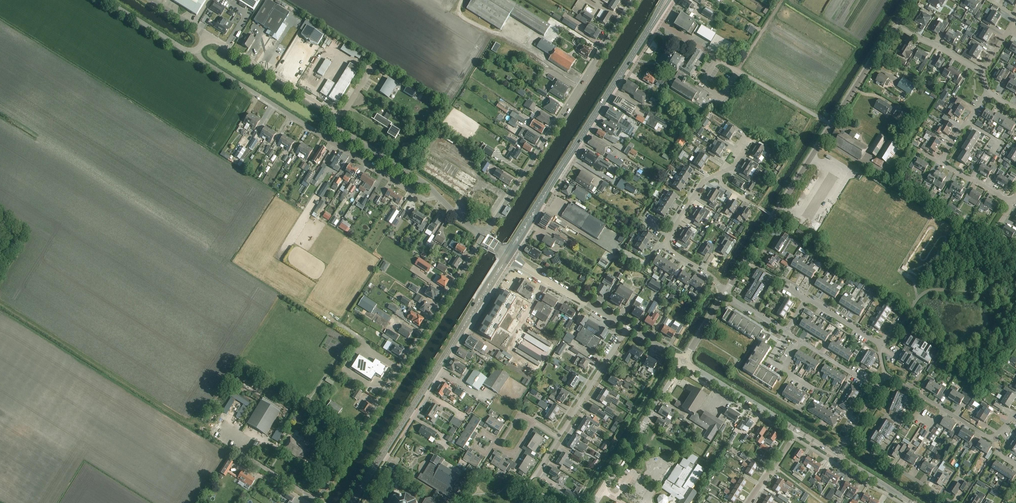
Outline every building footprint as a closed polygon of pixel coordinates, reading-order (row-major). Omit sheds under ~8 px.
[(206,0),(171,0),(196,15),(206,0)] [(240,2),(239,5),(245,8),(246,6),(253,10),(260,0),(237,0),(240,2)] [(286,26),(282,24),(289,13),(268,0),(266,0),(253,21),(267,30),(265,33),(277,40),(286,26)] [(517,4),(509,0),(473,0),(467,10),(501,30),(510,15),(545,36),(551,26),(517,4)] [(608,0),(603,0),(602,1),(606,4),(606,3),(610,5),(608,8),(613,11),(617,6),(608,0)] [(685,0),(681,0),(680,1),(681,1),(679,4),(688,10),(690,7),(693,9),(695,6),(692,4),(692,3),(688,1),(688,2),(685,0)] [(974,0),(967,0),(966,1),(965,0),(963,0),(960,6),(965,9),(966,7),(969,8),(974,0)] [(975,15),(979,9),(977,7),(979,4),(979,3),(975,0),(974,0),(969,8),(972,10),(970,12),(975,15)] [(214,1),(210,9),(213,11),(221,15),(223,12),(225,8),(214,1)] [(987,15),(998,21),(1001,16),(996,13),(999,8),(993,5),(987,15)] [(710,19),(713,15),(704,9),(701,14),(710,19)] [(580,16),(572,12),(570,17),(580,22),(581,20),(578,19),(580,16)] [(599,21),(605,25),(611,16),(605,12),(604,12),(600,19),(599,21)] [(925,14),(922,12),(919,17),(918,17),(915,21),(920,24),(921,23),(922,24),(920,28),(923,30),(931,17),(925,13),(925,14)] [(585,14),(583,18),(592,23),(594,19),(585,14)] [(680,14),(673,24),(692,36),(694,32),(697,33),(696,34),(700,36),(702,38),(708,41),(711,43),(711,42),(715,37),(716,35),(716,34),(713,33),(708,29),(705,28),(701,26),(700,27),(698,26),(695,24),(693,23),(694,22),(684,17),(681,14),(680,14)] [(998,21),(987,15),(986,16),(985,17),(985,18),(985,19),(983,22),(988,25),(990,22),(995,26),(998,21)] [(231,30),(234,25),(221,17),(218,22),(217,21),(213,27),(225,34),(229,28),(231,30)] [(931,31),(938,35),(940,31),(942,27),(945,29),(949,24),(944,21),(942,24),(937,21),(935,25),(934,25),(933,27),(931,31)] [(982,34),(990,38),(993,34),(983,28),(985,25),(982,23),(980,26),(982,27),(980,29),(983,31),(982,34)] [(317,45),(323,36),(303,24),(300,30),(303,31),(301,34),(306,40),(306,42),(308,43),(310,42),(317,45)] [(600,33),(599,32),(595,30),(596,28),(590,24),(588,27),(588,26),(584,32),(590,36),(596,40),(600,33)] [(743,35),(746,29),(739,26),(737,33),(743,35)] [(953,44),(955,41),(958,43),(962,37),(963,35),(958,32),(956,34),(954,37),(948,33),(949,33),(948,33),(944,39),(948,41),(948,42),(953,45),(953,44)] [(248,49),(254,39),(247,34),(241,44),(248,49)] [(978,34),(976,36),(974,35),(973,38),(980,42),(981,40),(985,42),(987,43),(990,38),(982,34),(981,36),(980,35),(978,34)] [(536,42),(534,45),(537,47),(551,56),(548,60),(567,72),(575,60),(542,39),(539,44),(536,42)] [(977,46),(979,44),(972,39),(969,45),(973,47),(972,50),(980,54),(983,50),(981,48),(977,46)] [(909,58),(912,53),(913,51),(911,50),(913,46),(907,42),(899,54),(906,58),(906,57),(909,58)] [(1014,53),(1015,50),(1015,43),(1014,42),(1011,47),(1009,46),(1005,52),(1010,55),(1012,52),(1014,53)] [(491,56),(493,54),(489,52),(492,46),(487,44),(483,51),(491,56)] [(584,47),(579,44),(576,49),(580,52),(579,54),(582,56),(582,55),(587,58),(588,57),(588,58),(589,55),(591,51),(584,46),(584,47)] [(352,62),(354,57),(335,49),(333,55),(347,61),(347,60),(352,62)] [(694,67),(703,53),(696,49),(687,63),(684,61),(672,53),(665,64),(666,64),(667,67),(677,72),(677,71),(678,72),(673,81),(672,81),(671,81),(670,81),(670,82),(670,83),(670,84),(671,84),(673,85),(671,88),(692,101),(694,98),(696,100),(697,100),(698,100),(698,99),(699,99),(699,98),(698,97),(701,92),(685,82),(686,80),(685,79),(687,75),(690,78),(696,69),(694,67)] [(980,54),(972,50),(971,52),(966,49),(962,55),(969,59),(971,56),(977,59),(980,54)] [(925,54),(919,50),(915,56),(919,59),(921,60),(921,61),(924,62),(928,55),(925,53),(925,54)] [(939,69),(944,60),(938,56),(934,62),(931,61),(928,66),(933,69),(935,66),(939,69)] [(905,66),(907,62),(900,58),(898,62),(905,66)] [(323,77),(331,63),(326,60),(317,73),(323,77)] [(337,103),(356,73),(358,69),(349,64),(336,85),(328,80),(320,93),(337,103)] [(952,78),(956,70),(951,67),(949,70),(946,69),(942,75),(950,80),(952,78)] [(1006,79),(1010,72),(1005,69),(1003,72),(1000,70),(994,79),(1000,82),(1003,78),(1006,79)] [(956,70),(952,78),(955,79),(953,82),(958,85),(962,79),(960,77),(962,73),(956,70)] [(662,81),(657,78),(648,72),(643,80),(652,86),(655,80),(656,81),(662,85),(665,81),(663,79),(662,81)] [(885,77),(880,74),(876,81),(877,81),(876,83),(876,84),(878,85),(879,85),(880,84),(884,86),(885,84),(888,85),(890,82),(888,80),(889,78),(885,76),(885,77)] [(1015,83),(1014,81),(1015,78),(1011,75),(1006,82),(1009,84),(1006,88),(1011,91),(1015,83)] [(388,98),(397,84),(388,78),(380,92),(388,98)] [(903,79),(898,86),(911,94),(916,87),(903,79)] [(551,90),(549,92),(562,100),(563,99),(564,100),(571,89),(569,88),(570,88),(557,80),(553,86),(551,90)] [(648,96),(638,90),(639,88),(627,81),(622,90),(621,91),(624,93),(625,92),(633,97),(634,99),(642,104),(648,96)] [(754,86),(753,88),(755,90),(754,93),(761,97),(764,93),(757,88),(754,86)] [(548,94),(545,91),(540,88),(538,92),(546,97),(548,94)] [(683,98),(682,99),(666,89),(664,92),(686,105),(688,101),(683,98)] [(749,93),(748,95),(758,102),(761,97),(754,93),(752,95),(749,93)] [(748,95),(747,97),(750,99),(748,101),(756,106),(758,102),(748,95)] [(617,97),(613,105),(617,107),(624,112),(626,113),(626,114),(631,117),(634,111),(636,108),(618,97),(617,97)] [(555,114),(560,106),(558,105),(559,104),(549,98),(543,108),(553,114),(554,113),(555,114)] [(950,106),(962,114),(965,109),(958,105),(960,102),(955,98),(950,106)] [(879,99),(876,105),(883,110),(882,112),(886,114),(886,115),(888,112),(897,117),(900,113),(893,108),(891,107),(891,106),(891,107),(880,100),(880,99),(879,99)] [(527,101),(524,107),(532,112),(536,106),(530,102),(528,101),(527,101)] [(744,102),(742,104),(753,110),(756,106),(748,101),(747,104),(744,102)] [(499,102),(497,106),(507,113),(509,109),(499,102)] [(742,104),(741,106),(744,107),(743,110),(750,115),(753,110),(742,104)] [(959,118),(962,114),(950,106),(945,114),(950,117),(952,114),(959,118)] [(869,107),(866,110),(879,119),(881,115),(869,107)] [(627,130),(632,133),(633,132),(634,129),(630,126),(631,125),(622,119),(624,115),(617,111),(617,112),(611,108),(605,117),(607,118),(610,120),(619,125),(627,130)] [(513,112),(513,111),(510,109),(507,114),(510,116),(512,117),(517,121),(518,120),(523,124),(525,120),(518,116),(513,112)] [(738,110),(737,112),(740,114),(747,119),(750,115),(743,110),(741,112),(738,110)] [(787,110),(783,116),(792,122),(795,118),(797,120),(798,118),(796,116),(787,110)] [(987,120),(991,113),(987,110),(982,117),(980,116),(979,119),(982,121),(984,118),(987,120)] [(387,120),(391,114),(387,111),(383,118),(377,114),(373,120),(389,130),(387,134),(395,139),(400,131),(390,125),(391,123),(387,120)] [(548,125),(552,119),(540,112),(536,119),(543,123),(543,122),(548,125)] [(737,112),(736,114),(739,116),(737,119),(744,124),(747,119),(740,114),(737,112)] [(668,125),(649,113),(647,116),(650,118),(646,124),(654,129),(658,124),(666,129),(668,125)] [(996,115),(991,113),(987,120),(989,122),(988,124),(990,126),(990,125),(991,124),(991,123),(992,123),(993,121),(996,115)] [(997,124),(1002,116),(997,113),(996,115),(993,121),(992,123),(991,123),(991,124),(993,125),(995,122),(997,124)] [(250,124),(254,117),(249,114),(243,123),(246,125),(248,122),(250,124)] [(637,116),(635,119),(642,124),(644,120),(637,116)] [(783,116),(780,121),(789,127),(791,129),(792,127),(790,125),(792,122),(783,116)] [(1000,129),(1007,119),(1002,116),(997,124),(1000,125),(998,128),(999,128),(1000,129)] [(254,117),(250,124),(253,125),(251,128),(254,130),(260,120),(254,117)] [(705,119),(701,125),(705,128),(709,122),(705,119)] [(1006,129),(1011,122),(1007,119),(1000,129),(1001,130),(1002,130),(1004,128),(1006,129)] [(541,134),(546,127),(534,120),(530,127),(541,134)] [(630,136),(632,133),(627,130),(619,125),(610,120),(609,123),(607,122),(607,121),(606,121),(605,121),(601,122),(602,126),(601,126),(601,127),(601,128),(602,128),(602,129),(603,129),(605,130),(604,131),(612,136),(613,134),(619,137),(622,131),(630,136)] [(780,121),(776,127),(785,133),(787,129),(790,131),(791,129),(789,127),(780,121)] [(942,126),(951,131),(954,126),(945,121),(942,126)] [(726,125),(723,129),(725,131),(732,136),(735,131),(733,129),(734,127),(728,122),(726,125)] [(1011,122),(1006,129),(1009,131),(1008,134),(1011,136),(1015,129),(1014,128),(1015,125),(1011,122)] [(951,131),(942,126),(939,124),(938,127),(937,126),(934,131),(941,135),(943,132),(948,136),(951,131)] [(265,126),(259,136),(262,138),(265,139),(267,136),(271,130),(265,126)] [(776,127),(773,132),(782,138),(784,140),(785,138),(783,136),(785,133),(776,127)] [(528,131),(523,128),(518,136),(523,139),(524,138),(535,145),(540,138),(528,131)] [(722,129),(719,133),(721,135),(719,137),(725,141),(727,138),(729,140),(732,136),(725,131),(723,129),(722,129)] [(846,134),(837,129),(832,136),(838,139),(835,144),(860,160),(868,148),(854,139),(857,133),(853,131),(849,136),(846,134)] [(271,130),(267,136),(269,138),(267,141),(270,143),(276,133),(271,130)] [(614,139),(599,130),(598,132),(597,132),(596,134),(597,134),(596,135),(603,139),(604,138),(612,143),(614,139)] [(929,142),(938,148),(941,143),(934,139),(936,136),(927,130),(926,133),(929,135),(928,137),(929,138),(927,141),(929,142)] [(970,136),(978,141),(979,138),(982,139),(983,138),(981,136),(973,131),(970,136)] [(773,132),(769,138),(778,144),(780,145),(782,143),(779,142),(782,138),(773,132)] [(877,158),(888,140),(879,134),(868,152),(877,158)] [(285,145),(289,138),(283,135),(277,144),(280,146),(282,143),(285,145)] [(595,151),(603,156),(609,147),(592,136),(588,144),(596,149),(595,151)] [(967,140),(977,147),(979,145),(976,143),(978,141),(970,136),(967,140)] [(253,138),(248,147),(252,150),(253,148),(257,141),(256,140),(253,138)] [(289,138),(285,145),(287,146),(286,149),(288,151),(294,142),(289,138)] [(510,138),(508,142),(515,146),(517,143),(510,138)] [(714,141),(711,145),(714,147),(722,152),(723,150),(725,151),(727,148),(722,146),(724,143),(718,139),(716,142),(714,141)] [(530,152),(533,148),(526,144),(527,143),(522,140),(520,143),(524,146),(523,148),(530,152)] [(976,149),(977,147),(967,140),(965,145),(972,150),(974,147),(976,149)] [(935,152),(938,148),(929,142),(927,141),(925,144),(924,143),(921,148),(927,151),(929,148),(935,152)] [(889,142),(878,158),(885,163),(895,146),(889,142)] [(302,143),(296,153),(299,155),(300,152),(303,153),(307,147),(302,143)] [(754,150),(761,154),(764,156),(766,153),(769,149),(764,145),(762,148),(758,145),(757,144),(754,150)] [(709,150),(708,153),(714,157),(716,155),(720,158),(722,155),(720,154),(722,152),(714,147),(711,145),(710,147),(711,148),(713,149),(711,152),(709,150)] [(970,152),(972,150),(965,145),(962,150),(964,151),(969,154),(971,155),(972,156),(974,157),(975,155),(973,154),(970,152)] [(239,161),(246,150),(240,146),(234,157),(239,161)] [(324,152),(325,149),(321,146),(319,150),(312,161),(317,164),(320,158),(320,157),(322,155),(323,156),(325,152),(324,152)] [(303,153),(301,157),(303,159),(304,157),(307,159),(313,150),(307,147),(303,153)] [(483,152),(491,157),(494,152),(486,147),(483,152)] [(516,150),(513,148),(510,147),(508,151),(510,152),(506,158),(511,160),(513,158),(516,160),(521,153),(516,150)] [(595,161),(598,157),(597,156),(593,154),(588,150),(586,149),(586,150),(583,154),(595,161)] [(697,159),(704,164),(708,158),(704,156),(706,153),(700,149),(698,152),(700,154),(697,159)] [(758,160),(761,154),(754,150),(750,155),(754,158),(753,160),(758,164),(760,161),(758,160)] [(222,151),(220,155),(228,160),(230,156),(222,151)] [(973,159),(974,157),(972,156),(971,155),(969,154),(964,151),(961,156),(968,160),(970,157),(973,159)] [(332,155),(327,165),(328,166),(334,169),(337,171),(339,167),(336,165),(340,160),(338,160),(341,155),(336,152),(334,156),(332,155)] [(600,171),(601,169),(602,167),(595,162),(595,161),(583,154),(580,158),(592,166),(600,171)] [(1015,162),(1015,157),(1011,154),(1009,156),(1006,155),(1005,157),(1003,160),(1009,163),(1011,161),(1015,163),(1015,162)] [(609,155),(606,158),(613,163),(616,159),(609,155)] [(967,163),(968,160),(961,156),(958,160),(965,165),(968,166),(969,164),(967,163)] [(695,169),(697,167),(701,169),(704,164),(697,159),(694,157),(689,165),(695,169)] [(601,159),(599,158),(596,162),(607,169),(609,170),(611,166),(601,159)] [(928,165),(918,159),(916,163),(913,161),(909,167),(912,169),(914,166),(924,172),(928,165)] [(983,175),(988,167),(985,165),(986,162),(982,160),(979,165),(981,167),(978,172),(983,175)] [(743,167),(750,171),(753,173),(755,170),(759,165),(753,162),(751,164),(748,162),(746,161),(743,167)] [(486,173),(491,165),(485,162),(481,170),(486,173)] [(345,180),(354,167),(350,164),(346,171),(347,172),(343,179),(345,180)] [(682,172),(689,176),(691,173),(693,174),(694,172),(685,166),(683,169),(677,166),(675,168),(682,172)] [(988,167),(983,175),(988,178),(991,172),(994,174),(997,168),(992,166),(990,169),(988,167)] [(354,167),(345,180),(345,181),(344,183),(347,184),(350,179),(352,175),(354,176),(358,170),(354,167)] [(748,175),(750,171),(743,167),(739,172),(745,175),(743,178),(748,181),(751,177),(748,175)] [(317,173),(313,179),(317,182),(325,170),(324,170),(320,168),(317,173)] [(509,186),(513,179),(503,173),(504,173),(498,169),(494,175),(500,179),(499,180),(509,186)] [(1000,186),(1005,178),(1002,176),(1004,173),(1000,170),(996,176),(999,177),(996,183),(1000,186)] [(309,185),(315,175),(310,171),(303,181),(309,185)] [(575,181),(592,192),(595,187),(590,184),(594,179),(582,171),(578,177),(575,181)] [(936,183),(941,174),(937,171),(933,177),(930,175),(927,180),(933,184),(934,181),(936,183)] [(420,172),(418,175),(458,198),(459,195),(455,192),(426,176),(426,175),(420,172)] [(691,177),(689,176),(682,172),(680,175),(677,173),(675,175),(679,177),(686,181),(688,178),(690,179),(691,177)] [(361,191),(370,177),(364,173),(360,180),(364,182),(361,186),(359,189),(359,190),(361,192),(361,191)] [(941,174),(936,183),(935,185),(938,187),(940,188),(939,189),(942,191),(946,183),(944,181),(946,177),(941,174)] [(686,181),(679,177),(677,180),(670,176),(669,178),(675,182),(683,186),(685,183),(687,184),(688,182),(686,181)] [(1005,178),(1000,186),(1005,188),(1009,183),(1011,184),(1014,179),(1010,176),(1008,179),(1005,178)] [(361,191),(364,192),(365,191),(366,189),(369,191),(372,187),(376,180),(370,177),(361,191)] [(740,189),(744,183),(736,177),(732,183),(740,189)] [(460,185),(464,189),(470,182),(465,178),(460,185)] [(685,187),(683,186),(675,182),(674,185),(670,183),(669,185),(680,192),(682,189),(683,190),(685,187)] [(954,193),(959,185),(955,182),(952,186),(949,185),(945,193),(948,194),(948,193),(950,194),(952,192),(954,193)] [(326,183),(318,196),(322,198),(330,186),(326,184),(326,183)] [(299,191),(301,188),(296,184),(292,190),(295,193),(297,190),(299,191)] [(575,189),(567,184),(562,192),(569,197),(571,194),(572,194),(572,195),(583,202),(589,193),(578,186),(575,189)] [(627,184),(624,189),(633,194),(636,189),(627,184)] [(959,185),(954,193),(957,195),(955,197),(960,200),(966,190),(963,189),(964,188),(959,185)] [(393,198),(396,193),(389,189),(385,195),(388,198),(390,196),(393,198)] [(709,194),(716,199),(718,196),(721,198),(724,193),(724,192),(719,190),(719,189),(717,192),(712,189),(709,194)] [(965,197),(965,199),(969,201),(976,205),(978,202),(982,196),(978,194),(978,193),(973,190),(971,193),(969,191),(965,197)] [(666,197),(674,202),(675,199),(677,200),(678,197),(669,192),(667,195),(664,193),(663,195),(666,197)] [(396,193),(393,198),(397,200),(395,202),(399,204),(403,198),(396,193)] [(714,202),(716,199),(709,194),(705,200),(711,203),(709,206),(714,209),(717,204),(714,202)] [(674,202),(666,197),(664,200),(661,198),(658,196),(657,199),(663,202),(672,208),(675,203),(674,202)] [(993,202),(988,199),(986,202),(984,200),(979,207),(986,211),(988,211),(990,208),(993,210),(996,205),(993,202)] [(733,214),(739,205),(732,201),(728,207),(726,206),(722,212),(727,215),(729,211),(733,214)] [(314,212),(317,215),(324,204),(321,202),(314,212)] [(671,210),(672,208),(663,202),(661,205),(658,203),(656,205),(660,207),(667,212),(669,209),(671,210)] [(590,215),(571,203),(570,206),(569,205),(561,217),(582,230),(599,240),(600,238),(599,237),(606,225),(590,215)] [(507,206),(502,214),(506,216),(511,209),(507,206)] [(669,213),(667,212),(660,207),(658,210),(654,208),(653,210),(658,213),(661,215),(664,217),(666,214),(668,215),(669,213)] [(694,214),(702,218),(704,215),(707,217),(710,212),(704,209),(703,211),(698,208),(694,214)] [(745,220),(750,212),(744,208),(741,213),(739,211),(734,219),(739,222),(742,218),(745,220)] [(391,223),(398,212),(396,210),(394,209),(387,220),(391,223)] [(409,213),(405,218),(409,221),(410,219),(415,222),(421,214),(415,210),(412,215),(409,213)] [(321,223),(324,219),(318,214),(315,218),(321,223)] [(421,214),(415,222),(419,224),(417,227),(419,228),(418,230),(422,232),(425,227),(421,225),(424,221),(426,217),(421,214)] [(542,219),(556,229),(558,230),(560,227),(553,223),(552,224),(550,223),(553,219),(545,214),(542,219)] [(698,224),(702,218),(694,214),(691,219),(695,222),(693,224),(699,227),(700,225),(698,224)] [(438,226),(442,218),(437,215),(433,223),(431,225),(430,225),(427,229),(433,233),(435,229),(436,229),(438,226)] [(330,223),(335,226),(339,220),(334,217),(330,223)] [(555,231),(556,229),(542,219),(538,225),(546,230),(549,225),(551,226),(550,228),(555,231)] [(557,220),(555,223),(566,229),(567,226),(557,220)] [(714,225),(711,229),(718,235),(721,232),(714,225)] [(1006,226),(1002,232),(1011,238),(1013,235),(1014,236),(1015,235),(1015,234),(1015,232),(1006,226)] [(681,234),(689,239),(692,233),(694,234),(697,231),(691,227),(689,231),(685,228),(681,234)] [(803,238),(806,234),(798,229),(796,233),(803,238)] [(641,237),(649,242),(650,239),(652,240),(653,238),(650,236),(652,233),(649,231),(647,234),(644,232),(642,235),(639,233),(638,235),(641,237)] [(689,239),(681,234),(678,239),(678,240),(683,243),(682,245),(685,247),(687,248),(689,246),(690,244),(687,242),(689,239)] [(442,245),(445,240),(438,235),(434,240),(442,245)] [(497,236),(487,251),(488,251),(497,237),(497,236)] [(553,240),(546,236),(542,242),(551,248),(555,243),(561,246),(563,243),(554,237),(553,240)] [(560,237),(558,239),(567,245),(569,241),(561,236),(560,237)] [(650,243),(649,242),(641,237),(639,240),(636,238),(634,241),(638,243),(645,247),(647,244),(649,245),(650,243)] [(721,245),(717,252),(723,255),(730,245),(726,242),(727,240),(722,237),(719,244),(721,245)] [(433,249),(436,244),(429,239),(425,245),(433,249)] [(788,243),(782,239),(780,242),(776,239),(775,242),(772,248),(779,252),(783,246),(785,247),(788,243)] [(459,244),(456,242),(452,248),(463,255),(464,255),(465,253),(465,252),(466,249),(462,247),(463,246),(459,244)] [(715,247),(708,242),(706,245),(705,244),(699,253),(705,256),(708,251),(712,253),(715,247)] [(495,256),(503,243),(502,243),(494,255),(494,256),(495,256)] [(647,248),(645,247),(638,243),(636,245),(633,243),(631,246),(635,248),(642,252),(644,249),(646,250),(647,248)] [(534,249),(528,246),(525,251),(524,251),(524,252),(525,252),(525,253),(537,260),(541,253),(534,248),(534,249)] [(658,268),(662,260),(659,258),(660,256),(658,255),(657,257),(654,261),(652,264),(656,266),(653,269),(656,271),(658,268)] [(765,261),(768,263),(767,265),(772,268),(775,263),(778,265),(781,259),(774,255),(772,258),(769,255),(765,261)] [(457,269),(462,261),(456,257),(453,261),(450,259),(448,263),(457,269)] [(791,266),(796,269),(803,258),(801,257),(799,261),(795,259),(793,262),(792,265),(791,266)] [(662,260),(658,268),(661,269),(659,273),(661,274),(663,271),(667,263),(668,261),(665,260),(663,258),(662,260)] [(801,272),(806,265),(803,263),(805,260),(803,258),(796,269),(801,272)] [(601,259),(598,264),(605,269),(608,264),(601,259)] [(668,274),(672,266),(669,264),(670,263),(668,261),(667,263),(663,271),(666,273),(664,276),(666,277),(668,274)] [(445,273),(448,268),(440,262),(437,268),(445,273)] [(672,266),(668,274),(671,276),(669,279),(671,280),(678,269),(675,267),(676,266),(673,264),(672,266)] [(806,276),(813,265),(811,264),(809,267),(806,265),(801,272),(806,276)] [(813,265),(806,276),(812,279),(816,272),(813,270),(815,266),(813,265)] [(807,278),(786,267),(784,271),(797,277),(795,281),(801,284),(802,282),(805,283),(807,278)] [(754,280),(760,283),(762,281),(763,281),(765,279),(764,278),(765,275),(764,274),(765,272),(759,268),(757,270),(755,269),(750,277),(754,280)] [(683,283),(687,275),(684,273),(685,272),(683,271),(677,280),(681,282),(679,285),(680,286),(681,286),(683,283)] [(612,282),(615,278),(608,274),(605,279),(604,279),(602,283),(604,284),(602,286),(600,285),(596,293),(602,296),(606,289),(608,290),(609,288),(610,289),(613,283),(612,282)] [(689,285),(692,278),(689,277),(690,275),(688,274),(687,275),(683,283),(686,285),(684,288),(686,289),(689,285)] [(694,288),(698,280),(695,278),(697,276),(694,275),(692,278),(689,285),(692,286),(690,290),(692,291),(694,288)] [(445,289),(449,281),(441,276),(436,284),(445,289)] [(820,289),(827,278),(825,277),(822,281),(819,278),(815,286),(820,289)] [(698,280),(694,288),(697,289),(695,293),(697,294),(704,283),(701,281),(702,280),(699,278),(698,280)] [(825,292),(829,285),(826,283),(829,279),(827,278),(820,289),(825,292)] [(533,294),(536,289),(526,283),(526,282),(521,279),(514,291),(519,294),(525,297),(524,298),(528,300),(532,294),(533,294)] [(652,279),(648,287),(658,293),(662,286),(652,279)] [(749,288),(758,294),(760,291),(762,292),(763,289),(762,289),(764,286),(760,283),(754,280),(749,288)] [(830,295),(837,284),(835,283),(833,287),(829,285),(825,292),(830,295)] [(408,289),(417,294),(420,289),(412,284),(408,289)] [(837,284),(830,295),(835,298),(840,291),(836,289),(839,286),(837,284)] [(625,305),(633,292),(620,285),(610,301),(619,307),(622,303),(625,305)] [(808,290),(829,302),(831,299),(819,292),(820,289),(816,287),(815,289),(810,286),(808,290)] [(408,296),(411,291),(404,287),(401,292),(408,296)] [(436,299),(439,293),(430,287),(425,296),(433,301),(435,298),(436,299)] [(757,297),(758,294),(749,288),(743,296),(746,297),(744,299),(750,303),(752,301),(754,302),(755,299),(756,300),(758,298),(757,297)] [(491,311),(504,319),(516,300),(509,295),(511,294),(506,291),(505,293),(501,298),(500,297),(491,311)] [(673,303),(677,296),(672,293),(668,300),(673,303)] [(551,313),(558,302),(546,295),(541,304),(538,302),(539,302),(534,310),(536,312),(537,311),(548,318),(551,313)] [(845,307),(851,296),(850,295),(847,298),(844,296),(839,303),(845,307)] [(432,308),(425,303),(422,301),(424,298),(420,296),(417,301),(420,304),(419,305),(422,306),(421,308),(419,310),(424,313),(425,311),(428,313),(432,308)] [(850,310),(854,303),(851,301),(853,297),(851,296),(845,307),(850,310)] [(364,297),(358,305),(371,313),(376,305),(364,297)] [(411,301),(404,297),(401,301),(408,306),(411,301)] [(783,304),(790,309),(794,303),(783,297),(781,299),(785,301),(783,304)] [(638,309),(641,304),(636,301),(634,305),(636,307),(636,308),(632,314),(639,319),(643,312),(638,309)] [(653,314),(652,314),(658,304),(654,301),(648,311),(647,312),(650,314),(645,322),(652,327),(655,322),(659,316),(654,313),(653,314)] [(855,313),(862,302),(860,301),(857,305),(854,303),(850,310),(855,313)] [(862,302),(855,313),(860,316),(864,309),(861,307),(864,303),(862,302)] [(396,308),(390,304),(388,307),(395,312),(394,311),(396,308)] [(787,314),(790,309),(783,304),(781,307),(777,305),(776,307),(787,314)] [(565,317),(570,309),(564,305),(560,312),(562,313),(561,315),(565,317)] [(877,308),(888,315),(892,310),(885,305),(883,309),(879,306),(877,308)] [(784,319),(787,314),(776,307),(775,309),(779,311),(777,315),(784,319)] [(769,339),(766,337),(768,335),(762,332),(763,331),(763,330),(764,329),(762,329),(762,328),(729,308),(730,308),(723,318),(722,320),(729,324),(754,340),(755,339),(762,343),(761,345),(760,344),(743,370),(747,372),(747,373),(772,389),(780,377),(761,365),(770,350),(771,348),(765,345),(769,339)] [(885,320),(888,315),(877,308),(876,310),(880,312),(878,316),(885,320)] [(570,309),(565,317),(569,319),(570,318),(572,319),(576,313),(570,309)] [(419,326),(424,319),(417,315),(412,311),(407,318),(413,323),(419,326)] [(492,340),(504,319),(491,311),(479,332),(492,340)] [(882,325),(885,320),(878,316),(876,319),(872,316),(871,318),(882,325)] [(588,320),(587,319),(582,317),(581,317),(577,324),(580,326),(577,331),(580,333),(588,320)] [(805,329),(812,318),(810,317),(807,321),(804,319),(799,326),(805,329)] [(810,333),(814,325),(811,323),(814,318),(813,318),(812,319),(812,318),(805,329),(810,333)] [(879,330),(882,325),(871,318),(870,320),(874,323),(872,326),(879,330)] [(608,332),(593,323),(588,320),(580,333),(579,334),(578,334),(579,335),(578,336),(577,336),(577,337),(576,340),(582,344),(582,345),(583,345),(584,346),(585,347),(586,346),(594,352),(602,339),(603,340),(604,339),(605,339),(606,338),(605,337),(608,332)] [(820,339),(824,332),(821,330),(825,324),(822,323),(821,325),(822,325),(815,336),(820,339)] [(822,325),(821,325),(820,324),(817,327),(814,325),(810,333),(815,336),(822,325)] [(408,339),(412,332),(402,325),(398,332),(408,339)] [(666,335),(670,329),(665,326),(661,332),(666,335)] [(670,329),(666,335),(672,338),(675,332),(670,329)] [(393,339),(395,334),(388,330),(386,334),(393,339)] [(824,332),(820,339),(825,342),(827,339),(830,335),(832,331),(830,330),(828,334),(824,332)] [(915,339),(914,339),(909,335),(907,338),(906,337),(904,340),(905,341),(903,343),(904,344),(903,344),(904,345),(905,346),(903,349),(905,350),(902,354),(901,354),(900,356),(900,357),(899,360),(898,361),(899,362),(903,364),(904,363),(909,366),(907,369),(912,372),(911,374),(916,376),(917,376),(917,375),(917,376),(919,373),(920,373),(922,371),(921,370),(922,368),(915,363),(917,359),(917,358),(915,357),(911,355),(912,355),(912,353),(913,353),(913,352),(916,355),(917,355),(916,356),(918,357),(929,364),(933,358),(934,359),(939,352),(922,342),(921,343),(919,342),(915,339)] [(467,341),(482,350),(484,347),(478,343),(479,341),(470,336),(467,341)] [(396,347),(398,344),(390,339),(385,347),(389,349),(391,347),(394,348),(391,352),(399,357),(403,351),(396,347)] [(833,352),(840,341),(838,340),(836,344),(833,342),(828,349),(833,352)] [(386,349),(384,348),(386,343),(381,341),(377,350),(384,353),(386,349)] [(482,350),(467,341),(464,345),(473,351),(474,349),(485,356),(487,353),(482,350)] [(838,355),(843,348),(840,346),(842,342),(840,341),(833,352),(838,355)] [(844,358),(850,348),(848,346),(846,350),(843,348),(838,355),(844,358)] [(468,353),(460,348),(456,354),(464,360),(466,357),(471,360),(474,355),(469,352),(468,353)] [(635,349),(632,348),(629,353),(628,352),(623,361),(627,364),(629,360),(632,355),(633,355),(633,356),(634,357),(633,359),(637,362),(640,357),(641,357),(642,355),(643,353),(635,348),(635,349)] [(850,348),(844,358),(849,362),(853,356),(853,355),(850,353),(852,349),(850,348)] [(797,365),(804,354),(799,350),(794,358),(798,360),(795,363),(797,365)] [(822,353),(841,365),(843,362),(824,350),(822,353)] [(863,354),(875,361),(877,357),(875,355),(876,353),(871,350),(870,352),(867,350),(865,353),(864,353),(863,354)] [(490,355),(493,357),(499,360),(500,357),(502,355),(502,354),(502,353),(497,351),(495,354),(492,352),(490,355)] [(502,354),(502,355),(505,357),(510,360),(512,357),(503,351),(502,353),(502,354)] [(373,363),(359,354),(350,368),(352,369),(353,368),(356,371),(355,372),(372,382),(373,380),(372,380),(374,376),(375,376),(376,375),(381,378),(385,371),(387,367),(382,364),(375,359),(373,363)] [(805,364),(809,357),(804,354),(797,365),(799,366),(801,362),(805,364)] [(872,365),(875,361),(863,354),(863,355),(864,356),(862,359),(872,365)] [(581,362),(579,361),(580,359),(576,357),(573,362),(584,369),(589,362),(584,359),(581,362)] [(807,371),(814,360),(809,357),(805,364),(808,366),(805,370),(807,371)] [(654,361),(649,358),(644,366),(649,369),(651,369),(653,370),(658,363),(657,363),(657,362),(655,360),(654,361)] [(462,375),(466,368),(459,364),(460,363),(453,359),(448,368),(453,371),(454,369),(462,375)] [(870,369),(872,365),(862,359),(860,362),(859,361),(858,362),(862,365),(861,367),(866,370),(867,368),(870,369)] [(814,360),(807,371),(809,372),(812,368),(815,370),(819,363),(814,360)] [(824,379),(831,368),(825,365),(821,372),(824,374),(822,378),(824,379)] [(643,374),(645,370),(639,366),(633,375),(635,376),(638,372),(643,374)] [(474,370),(466,383),(478,391),(483,384),(498,394),(510,377),(496,368),(488,380),(474,370)] [(831,378),(836,371),(831,368),(824,379),(826,380),(828,376),(831,378)] [(834,385),(841,374),(836,371),(831,378),(834,380),(832,384),(834,385)] [(578,379),(577,379),(579,376),(573,372),(572,375),(573,376),(568,385),(570,386),(570,387),(571,388),(572,387),(573,388),(578,379)] [(841,374),(834,385),(836,387),(838,383),(841,385),(846,378),(841,374)] [(621,387),(623,384),(619,382),(619,381),(611,377),(608,382),(613,385),(612,385),(614,386),(615,386),(615,387),(617,384),(621,387)] [(926,389),(932,392),(936,385),(933,383),(935,380),(929,377),(926,383),(928,385),(926,389)] [(438,388),(450,395),(451,392),(447,390),(449,386),(446,384),(445,385),(442,383),(441,383),(440,385),(438,388)] [(786,398),(793,387),(789,384),(788,387),(785,385),(781,392),(784,393),(783,395),(786,396),(785,398),(786,398)] [(936,385),(932,392),(937,396),(940,392),(943,394),(946,388),(941,384),(940,387),(936,385)] [(696,413),(706,396),(689,385),(686,390),(691,394),(684,406),(677,401),(674,406),(682,410),(682,409),(692,416),(689,420),(707,431),(704,437),(710,442),(718,430),(719,431),(723,424),(705,412),(702,417),(696,413)] [(848,390),(857,396),(859,393),(859,392),(860,390),(851,385),(848,390)] [(949,398),(954,402),(959,394),(956,392),(958,389),(953,386),(949,392),(952,393),(949,398)] [(791,400),(797,389),(793,387),(786,398),(787,399),(788,398),(791,400)] [(1005,398),(1012,403),(1015,397),(1011,394),(1012,392),(1005,387),(1004,389),(1007,392),(1005,394),(1007,395),(1005,398)] [(448,397),(450,395),(438,388),(437,390),(436,390),(435,392),(436,392),(435,393),(439,395),(438,395),(442,398),(444,394),(448,397)] [(562,392),(556,388),(552,395),(556,397),(558,395),(559,395),(556,400),(563,404),(566,400),(569,395),(563,391),(562,392)] [(605,398),(617,405),(619,402),(614,398),(613,399),(607,395),(609,393),(616,398),(618,395),(608,388),(606,391),(603,390),(600,395),(605,398)] [(357,401),(362,392),(357,389),(352,398),(357,401)] [(460,397),(462,394),(463,392),(460,391),(457,389),(456,391),(454,393),(460,397)] [(794,403),(801,392),(797,389),(791,400),(794,401),(793,403),(794,403)] [(543,396),(548,399),(551,395),(549,393),(550,391),(547,390),(543,396)] [(854,401),(857,396),(848,390),(846,393),(845,395),(854,401)] [(893,396),(905,401),(907,397),(904,396),(905,394),(899,391),(898,393),(896,392),(894,396),(893,395),(893,396)] [(801,392),(794,403),(795,404),(796,403),(799,405),(800,403),(802,405),(806,398),(804,397),(805,395),(801,392)] [(959,394),(954,402),(960,405),(963,400),(966,402),(969,396),(964,393),(962,396),(959,394)] [(249,403),(234,394),(231,397),(247,407),(249,403)] [(617,405),(605,398),(600,395),(596,400),(602,404),(603,401),(610,405),(611,402),(617,405)] [(851,406),(854,401),(845,395),(843,398),(842,400),(851,406)] [(903,406),(905,401),(893,396),(892,398),(893,398),(892,401),(903,406)] [(1012,403),(1005,398),(1002,396),(1000,400),(1001,401),(1000,402),(997,400),(995,403),(1002,407),(1004,405),(1009,408),(1012,403)] [(954,408),(955,407),(943,398),(940,402),(953,412),(955,409),(954,408)] [(266,435),(280,412),(261,400),(247,423),(266,435)] [(851,406),(842,400),(839,406),(847,411),(848,409),(849,410),(851,406)] [(327,407),(338,414),(342,409),(331,401),(327,407)] [(367,415),(373,406),(365,401),(359,410),(367,415)] [(813,414),(813,413),(818,405),(813,401),(808,410),(809,411),(809,412),(813,414)] [(889,405),(901,411),(903,406),(892,401),(891,405),(889,404),(889,405)] [(543,402),(540,407),(549,413),(546,418),(552,421),(555,416),(552,414),(553,412),(551,410),(544,406),(546,404),(543,402)] [(980,412),(988,417),(991,411),(987,409),(989,406),(982,402),(981,405),(978,410),(980,412)] [(429,409),(436,414),(438,411),(440,412),(443,408),(439,406),(438,408),(432,404),(429,409)] [(552,408),(546,404),(544,406),(551,410),(553,412),(552,414),(555,416),(560,409),(554,405),(552,408)] [(818,405),(813,413),(818,417),(824,408),(821,406),(818,405)] [(899,415),(901,411),(889,405),(888,406),(890,407),(888,410),(890,411),(889,413),(896,416),(897,414),(899,415)] [(603,419),(605,415),(599,411),(599,410),(593,406),(590,411),(596,415),(599,416),(603,419)] [(668,411),(663,407),(659,414),(667,419),(669,416),(672,418),(674,414),(671,412),(671,411),(669,410),(668,411)] [(824,408),(818,417),(823,420),(828,411),(826,409),(824,408)] [(434,418),(436,414),(429,409),(425,415),(431,419),(430,421),(433,423),(436,419),(434,418)] [(740,416),(728,409),(724,415),(722,414),(719,420),(723,423),(727,417),(735,423),(740,416)] [(828,411),(823,420),(828,423),(833,414),(831,413),(831,412),(829,411),(828,411)] [(984,422),(988,417),(980,412),(978,415),(976,413),(972,419),(979,423),(980,420),(984,422)] [(833,414),(828,423),(831,426),(831,425),(833,426),(839,418),(833,414)] [(469,423),(477,428),(479,424),(482,426),(484,423),(474,416),(469,423)] [(497,420),(498,419),(496,418),(495,419),(490,416),(484,427),(487,429),(489,425),(493,428),(497,420)] [(459,429),(462,423),(454,417),(450,423),(459,429)] [(581,424),(595,434),(597,431),(593,428),(595,425),(599,428),(601,425),(587,417),(585,420),(584,419),(581,424)] [(946,428),(951,421),(945,417),(942,423),(939,421),(936,427),(938,429),(939,428),(941,430),(943,427),(946,428)] [(665,421),(659,418),(656,424),(663,429),(665,425),(668,427),(671,422),(666,419),(665,421)] [(742,421),(738,428),(741,431),(742,429),(746,432),(748,429),(750,430),(754,424),(747,419),(745,423),(742,421)] [(883,424),(893,430),(895,426),(893,425),(894,423),(888,419),(887,421),(884,419),(883,421),(884,421),(883,424)] [(497,420),(493,428),(497,430),(494,434),(498,436),(504,425),(497,420)] [(951,421),(946,428),(949,430),(948,432),(950,434),(949,436),(952,437),(956,431),(953,429),(956,424),(951,421)] [(474,432),(477,428),(469,423),(465,430),(476,437),(478,434),(474,432)] [(595,434),(581,424),(578,430),(583,433),(584,431),(587,432),(587,433),(587,435),(593,438),(595,434)] [(890,435),(893,430),(883,424),(881,427),(879,426),(879,428),(890,435)] [(284,429),(285,428),(282,426),(281,428),(279,427),(271,439),(278,443),(285,430),(284,429)] [(430,430),(423,426),(419,433),(429,440),(431,437),(434,438),(437,433),(431,429),(430,430)] [(760,445),(764,439),(762,438),(766,431),(760,428),(756,434),(759,436),(755,442),(760,445)] [(887,439),(890,435),(879,428),(878,429),(879,430),(877,432),(885,437),(887,439)] [(532,441),(539,445),(543,439),(542,437),(543,435),(534,429),(531,435),(534,437),(532,441)] [(920,436),(919,438),(923,441),(924,438),(928,433),(922,429),(920,433),(921,434),(921,436),(920,436)] [(964,440),(969,432),(963,429),(960,434),(957,432),(953,438),(956,440),(957,439),(960,441),(961,438),(964,440)] [(474,440),(476,437),(465,430),(461,437),(468,441),(471,438),(474,440)] [(916,439),(919,433),(914,430),(911,436),(916,439)] [(871,434),(882,441),(885,437),(877,432),(875,431),(873,434),(872,433),(871,434)] [(771,447),(778,436),(772,432),(768,439),(767,439),(764,442),(771,447)] [(972,439),(974,436),(969,432),(964,440),(967,441),(965,443),(968,445),(967,447),(970,449),(974,441),(972,439)] [(933,442),(937,437),(932,433),(928,439),(933,442)] [(880,445),(882,441),(871,434),(870,435),(871,436),(870,439),(871,440),(870,442),(876,446),(878,444),(880,445)] [(900,446),(902,443),(891,434),(888,437),(900,446)] [(582,451),(582,449),(585,451),(588,447),(582,443),(581,444),(578,441),(579,440),(574,436),(570,442),(576,445),(578,447),(579,445),(581,446),(579,449),(582,451)] [(309,461),(316,450),(310,446),(309,447),(306,445),(305,447),(302,445),(302,444),(291,437),(283,449),(302,461),(304,457),(309,461)] [(466,445),(468,441),(461,437),(456,444),(467,450),(469,447),(466,445)] [(982,451),(987,443),(981,440),(978,445),(975,443),(971,450),(974,451),(975,449),(978,451),(979,449),(982,451)] [(535,452),(539,445),(532,441),(529,445),(526,443),(522,448),(526,451),(531,454),(533,451),(535,452)] [(585,451),(582,449),(582,451),(579,449),(581,446),(579,445),(578,447),(576,445),(570,442),(567,446),(572,450),(574,448),(583,454),(585,451)] [(987,443),(982,451),(987,454),(983,461),(987,463),(989,460),(988,460),(992,454),(989,452),(992,447),(987,443)] [(1011,443),(1008,448),(1015,454),(1015,446),(1011,443)] [(906,447),(901,444),(900,447),(896,444),(889,454),(895,458),(899,452),(902,454),(906,447)] [(914,454),(918,449),(916,447),(913,451),(908,448),(904,455),(907,456),(905,459),(909,462),(914,454)] [(938,447),(932,458),(933,459),(940,448),(938,447)] [(470,463),(475,456),(471,454),(473,450),(470,448),(463,459),(470,463)] [(800,459),(804,453),(798,449),(794,456),(795,456),(792,460),(795,461),(797,458),(800,459)] [(498,467),(503,460),(499,457),(501,454),(495,450),(490,459),(492,461),(491,463),(498,467)] [(535,456),(531,454),(526,451),(522,457),(526,459),(523,463),(531,467),(535,460),(533,459),(535,456)] [(570,463),(571,463),(566,459),(568,457),(563,453),(559,458),(566,462),(570,465),(570,463)] [(922,457),(920,456),(919,457),(914,454),(909,462),(914,465),(916,462),(918,464),(922,457)] [(475,456),(470,463),(477,468),(484,457),(481,455),(479,458),(475,456)] [(698,459),(691,455),(687,461),(684,459),(677,469),(676,468),(662,489),(671,495),(669,498),(668,498),(664,495),(660,496),(658,500),(658,502),(667,502),(668,502),(673,501),(675,498),(681,501),(679,502),(690,502),(697,493),(692,490),(704,471),(697,466),(699,462),(697,461),(698,459)] [(436,466),(438,463),(439,462),(442,464),(444,459),(441,457),(440,459),(434,456),(430,463),(435,466),(436,466)] [(571,466),(570,465),(566,462),(559,458),(556,464),(561,467),(563,464),(569,468),(571,466)] [(812,467),(815,462),(808,458),(804,464),(807,466),(808,464),(812,467)] [(900,458),(897,463),(903,467),(906,462),(900,458)] [(925,472),(930,464),(925,461),(926,460),(924,458),(920,464),(922,466),(920,469),(925,472)] [(512,468),(515,463),(509,459),(507,462),(503,460),(498,467),(505,472),(506,470),(509,472),(512,468)] [(742,464),(754,472),(758,467),(752,463),(750,465),(747,464),(747,465),(743,462),(741,461),(740,463),(742,464)] [(997,471),(1002,464),(996,461),(990,471),(992,473),(994,470),(997,471)] [(453,500),(465,480),(460,477),(460,476),(441,465),(442,464),(439,462),(438,463),(436,466),(435,466),(430,463),(423,475),(421,474),(418,479),(436,490),(432,498),(431,498),(425,499),(423,502),(436,502),(435,500),(434,500),(439,492),(453,500)] [(794,473),(800,464),(797,462),(792,471),(794,473)] [(815,462),(812,467),(815,469),(814,471),(818,473),(822,466),(815,462)] [(934,473),(938,467),(936,466),(936,465),(931,462),(930,464),(925,472),(930,475),(932,472),(934,473)] [(526,474),(531,467),(523,463),(521,466),(515,463),(512,468),(514,469),(516,467),(520,470),(519,473),(523,476),(524,473),(526,474)] [(751,477),(754,472),(742,464),(741,466),(745,468),(744,469),(747,470),(745,473),(751,477)] [(1000,478),(1007,467),(1002,464),(997,471),(1000,473),(998,476),(1000,478)] [(1007,478),(1012,470),(1007,467),(1000,478),(1002,479),(1004,476),(1007,478)] [(559,484),(563,478),(559,475),(560,473),(553,468),(549,474),(553,477),(551,479),(555,482),(559,484)] [(941,486),(946,477),(942,475),(943,472),(938,469),(934,476),(936,478),(934,482),(941,486)] [(1007,478),(1010,479),(1007,483),(1010,484),(1015,474),(1015,473),(1012,470),(1007,478)] [(831,479),(834,474),(828,471),(824,477),(827,479),(828,477),(831,479)] [(251,476),(246,472),(244,476),(242,475),(239,479),(241,480),(240,481),(246,484),(246,483),(251,486),(255,479),(251,476)] [(834,474),(831,479),(834,481),(833,483),(836,485),(840,478),(834,474)] [(731,481),(743,488),(747,483),(741,479),(739,482),(736,480),(735,481),(732,479),(731,481)] [(792,487),(794,484),(791,483),(792,481),(788,479),(785,484),(792,487)] [(786,490),(788,491),(790,488),(786,486),(785,488),(783,486),(785,483),(779,480),(776,485),(784,490),(782,491),(783,491),(784,492),(786,490)] [(740,493),(743,488),(731,481),(730,482),(733,484),(733,485),(736,487),(734,490),(740,493)] [(962,491),(967,484),(962,481),(960,485),(954,482),(949,491),(955,495),(959,489),(962,491)] [(849,491),(852,486),(847,482),(840,492),(838,490),(835,495),(841,498),(847,489),(849,491)] [(782,492),(783,491),(782,491),(784,490),(776,485),(773,490),(778,494),(780,490),(782,492)] [(852,486),(849,491),(852,492),(851,494),(854,496),(859,489),(852,486)] [(740,493),(734,490),(733,492),(730,490),(729,491),(726,489),(726,490),(725,489),(724,490),(737,498),(740,493)] [(291,502),(294,497),(283,490),(280,495),(290,500),(288,502),(292,502),(291,502)] [(573,494),(567,490),(565,493),(565,494),(571,498),(573,499),(574,500),(574,499),(575,499),(577,496),(578,493),(577,492),(575,491),(573,494)] [(737,498),(724,490),(723,491),(724,492),(723,493),(728,496),(725,500),(727,502),(728,500),(733,502),(734,502),(737,498)] [(985,496),(980,492),(977,497),(974,496),(970,502),(977,502),(978,502),(979,502),(981,502),(985,496)] [(416,500),(406,494),(395,496),(391,502),(417,502),(416,500)] [(869,502),(872,498),(865,494),(861,500),(865,502),(866,501),(869,502)]
